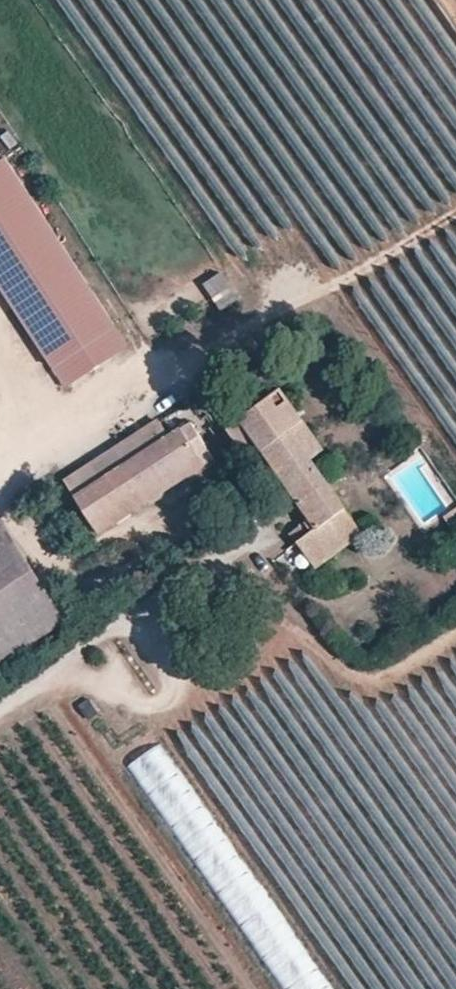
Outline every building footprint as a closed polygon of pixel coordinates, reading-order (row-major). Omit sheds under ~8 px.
[(0,163),(0,290),(66,389),(128,348),(4,160),(0,163)] [(205,281),(218,302),(234,293),(221,272),(205,281)] [(256,435),(309,513),(288,527),(297,540),(318,525),(333,549),(358,531),(308,457),(288,427),(303,418),(282,387),(225,425),(239,447),(256,435)] [(74,493),(167,433),(156,415),(63,475),(74,493)] [(288,427),(308,457),(323,448),(303,418),(288,427)] [(74,493),(96,527),(202,459),(179,425),(167,433),(74,493)] [(62,619),(1,522),(0,522),(0,658),(62,619)] [(333,549),(318,525),(297,540),(313,562),(333,549)] [(154,802),(183,788),(161,744),(132,758),(154,802)]
